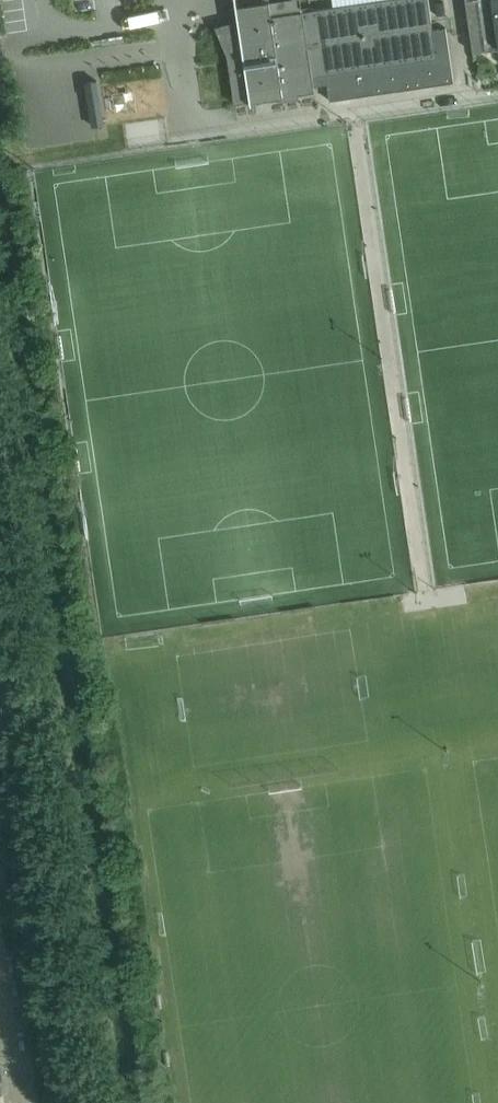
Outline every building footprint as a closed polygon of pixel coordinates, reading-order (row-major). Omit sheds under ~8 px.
[(216,27),(228,57),(235,104),(251,102),(251,105),(253,105),(252,102),(315,92),(314,86),(328,84),(330,101),(455,83),(447,28),(434,30),(429,0),(387,0),(273,17),(270,0),(236,0),(237,8),(231,9),(230,8),(229,8),(232,28),(229,29),(226,30),(222,31),(219,32),(217,26),(216,27)] [(497,49),(497,0),(466,0),(474,53),(497,49)] [(98,80),(87,82),(93,127),(104,125),(98,80)]
